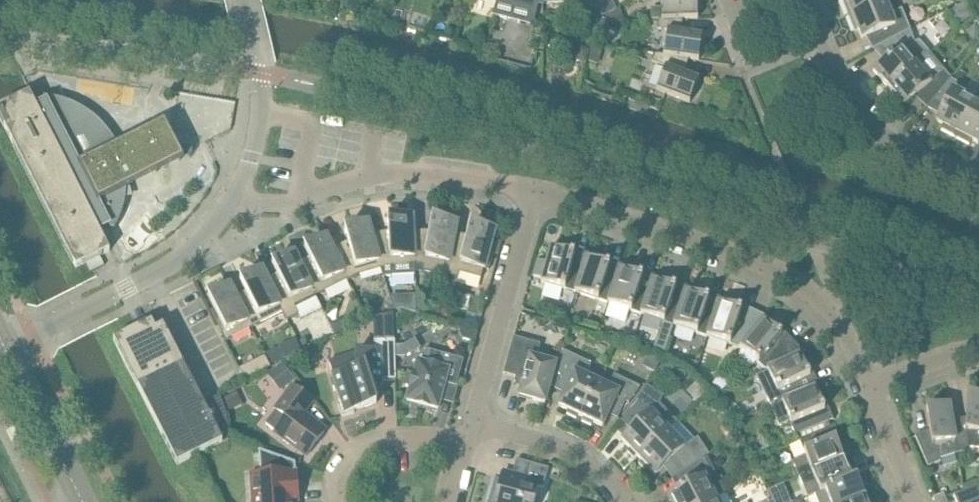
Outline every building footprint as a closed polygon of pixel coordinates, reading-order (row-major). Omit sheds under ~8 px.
[(533,9),(536,0),(499,0),(533,9)] [(662,9),(652,9),(652,20),(658,20),(662,20),(683,20),(698,19),(697,0),(662,0),(662,9)] [(848,16),(887,0),(842,0),(848,16)] [(887,0),(848,16),(855,32),(859,30),(862,39),(873,35),(878,47),(880,45),(910,30),(903,9),(891,13),(887,0)] [(975,15),(975,17),(978,22),(978,4),(970,8),(975,15)] [(620,9),(600,23),(624,22),(620,9)] [(658,20),(657,30),(667,31),(664,55),(689,59),(699,61),(702,36),(681,33),(683,20),(662,20),(658,20)] [(890,57),(873,70),(888,88),(929,53),(919,41),(915,43),(910,30),(880,45),(890,57)] [(929,53),(888,88),(903,106),(914,97),(920,92),(930,105),(950,79),(951,78),(929,53)] [(655,54),(652,63),(665,67),(657,91),(690,103),(698,80),(684,74),(689,59),(664,55),(655,54)] [(534,60),(525,58),(522,68),(532,70),(534,60)] [(930,105),(927,109),(940,115),(936,122),(943,125),(941,130),(955,138),(974,101),(964,96),(968,89),(950,79),(930,105)] [(43,99),(45,99),(46,101),(46,103),(36,108),(30,94),(0,109),(0,119),(4,127),(76,269),(110,252),(100,231),(109,226),(111,230),(114,228),(114,229),(115,230),(119,223),(122,215),(124,207),(126,199),(127,188),(183,159),(164,122),(117,145),(116,143),(113,138),(112,139),(104,129),(105,128),(100,122),(94,117),(88,113),(82,109),(75,105),(68,102),(61,100),(53,99),(46,98),(43,97),(43,99)] [(955,138),(969,145),(971,141),(978,144),(978,143),(978,103),(974,101),(955,138)] [(389,241),(374,245),(382,269),(384,276),(416,275),(415,272),(415,265),(415,264),(414,242),(413,232),(413,218),(403,218),(403,214),(388,215),(389,232),(389,241)] [(429,241),(414,242),(415,264),(424,266),(423,271),(447,276),(453,244),(457,224),(448,222),(448,218),(434,215),(429,241)] [(453,244),(447,276),(458,278),(459,273),(481,279),(484,270),(489,271),(492,257),(488,256),(495,231),(486,229),(487,225),(472,221),(466,246),(453,244)] [(351,251),(337,258),(348,281),(358,275),(381,269),(381,270),(382,269),(374,245),(368,223),(359,225),(358,222),(344,226),(351,251)] [(316,238),(303,245),(315,268),(305,274),(316,296),(347,281),(348,281),(337,258),(326,237),(318,242),(316,238)] [(563,289),(575,293),(589,254),(574,250),(572,254),(550,248),(546,263),(538,261),(534,277),(542,279),(541,283),(563,289)] [(284,254),(271,261),(282,284),(272,290),(283,312),(282,313),(286,321),(299,315),(295,307),(316,296),(305,274),(294,253),(286,258),(284,254)] [(596,300),(608,304),(622,265),(609,260),(608,265),(589,259),(590,254),(589,254),(575,293),(577,293),(596,299),(596,300)] [(610,304),(606,316),(625,323),(629,311),(641,315),(655,276),(642,272),(641,276),(621,270),(623,265),(622,265),(608,304),(610,304)] [(252,271),(238,277),(250,301),(240,306),(251,329),(282,313),(283,312),(272,290),(262,270),(253,274),(252,271)] [(655,276),(641,315),(643,315),(662,321),(662,322),(663,322),(654,347),(665,352),(674,326),(688,287),(675,283),(674,287),(654,281),(656,276),(655,276)] [(220,287),(206,293),(220,320),(216,322),(226,341),(251,329),(240,306),(230,286),(221,290),(220,287)] [(688,287),(674,326),(676,327),(676,326),(695,333),(707,337),(721,298),(708,294),(707,299),(687,292),(689,287),(688,287)] [(302,314),(324,307),(321,298),(299,305),(302,314)] [(721,298),(707,337),(709,338),(709,337),(728,344),(740,348),(767,317),(741,305),(740,310),(720,303),(722,299),(721,298)] [(440,309),(417,303),(418,316),(438,321),(440,309)] [(451,316),(447,311),(441,310),(439,320),(449,322),(451,316)] [(767,317),(740,348),(741,349),(757,362),(767,371),(804,354),(784,331),(780,335),(765,321),(768,318),(767,317)] [(343,324),(338,322),(332,325),(337,335),(346,330),(343,324)] [(177,465),(208,450),(223,442),(220,438),(228,434),(229,434),(228,421),(224,408),(219,396),(218,397),(204,405),(163,326),(150,332),(146,325),(147,325),(147,324),(114,340),(177,465)] [(460,334),(462,339),(474,342),(477,332),(461,328),(460,334)] [(541,345),(514,337),(504,374),(516,378),(513,385),(522,387),(519,397),(545,404),(556,365),(537,359),(541,345)] [(376,404),(371,387),(382,386),(381,381),(396,380),(394,340),(374,341),(374,351),(356,352),(356,353),(329,362),(334,376),(332,376),(341,404),(338,405),(342,417),(354,413),(353,411),(376,404)] [(403,346),(395,346),(395,358),(406,358),(403,346)] [(265,355),(271,366),(285,360),(279,348),(265,355)] [(410,388),(407,400),(438,409),(445,384),(456,387),(463,360),(424,349),(424,351),(426,351),(422,363),(417,362),(414,374),(408,373),(409,372),(407,371),(403,387),(404,388),(405,386),(410,388)] [(561,350),(555,374),(561,377),(554,389),(563,394),(558,406),(568,410),(566,414),(576,419),(578,415),(580,416),(597,382),(585,376),(591,364),(561,350)] [(771,407),(820,387),(813,373),(809,375),(800,357),(805,355),(804,354),(767,371),(756,376),(771,407)] [(265,356),(239,370),(244,381),(270,368),(265,356)] [(687,359),(686,363),(689,364),(696,371),(698,363),(687,359)] [(282,363),(268,374),(281,390),(295,379),(282,363)] [(674,371),(666,363),(659,371),(666,378),(674,371)] [(608,387),(597,382),(580,416),(583,418),(581,421),(591,426),(593,422),(603,427),(609,415),(618,419),(626,402),(629,404),(640,388),(614,375),(608,387)] [(631,432),(622,441),(630,449),(627,452),(633,459),(636,456),(639,458),(668,430),(677,422),(659,404),(662,400),(664,397),(647,385),(645,388),(628,412),(641,422),(631,432)] [(293,386),(275,410),(286,418),(275,432),(307,456),(325,432),(303,415),(313,402),(293,386)] [(820,387),(771,407),(779,426),(790,421),(791,423),(790,423),(795,436),(796,435),(799,441),(831,428),(829,422),(833,420),(828,407),(824,409),(816,390),(821,388),(820,387)] [(952,427),(955,441),(957,454),(970,452),(969,448),(978,449),(978,396),(969,396),(969,394),(968,394),(966,419),(966,425),(953,427),(952,427)] [(930,430),(915,437),(928,467),(941,462),(940,460),(957,454),(955,441),(952,427),(953,427),(952,421),(949,405),(927,409),(927,408),(926,408),(930,430)] [(739,409),(728,414),(733,422),(743,418),(739,409)] [(736,437),(728,425),(720,430),(727,442),(736,437)] [(805,456),(793,464),(799,477),(844,459),(842,457),(847,455),(842,443),(837,445),(831,428),(799,441),(805,456)] [(641,461),(638,464),(645,470),(647,468),(656,476),(675,457),(685,471),(707,457),(709,455),(698,438),(684,447),(668,430),(639,458),(641,461)] [(295,463),(259,450),(261,475),(251,476),(253,501),(298,501),(295,463)] [(667,497),(670,501),(710,501),(716,499),(727,493),(720,483),(707,457),(685,471),(680,474),(676,477),(682,489),(678,491),(667,497)] [(844,459),(799,477),(802,485),(815,481),(820,493),(857,478),(856,477),(851,479),(844,459)] [(516,460),(512,474),(503,472),(501,479),(496,478),(490,501),(534,501),(538,487),(543,488),(549,469),(516,460)] [(814,495),(817,501),(854,501),(865,498),(857,478),(820,493),(814,495)] [(956,501),(978,501),(978,486),(954,496),(956,501)] [(775,487),(768,491),(773,501),(780,498),(775,487)] [(710,501),(731,501),(727,493),(716,499),(710,501)] [(945,499),(943,494),(933,498),(935,501),(947,501),(945,499)]
